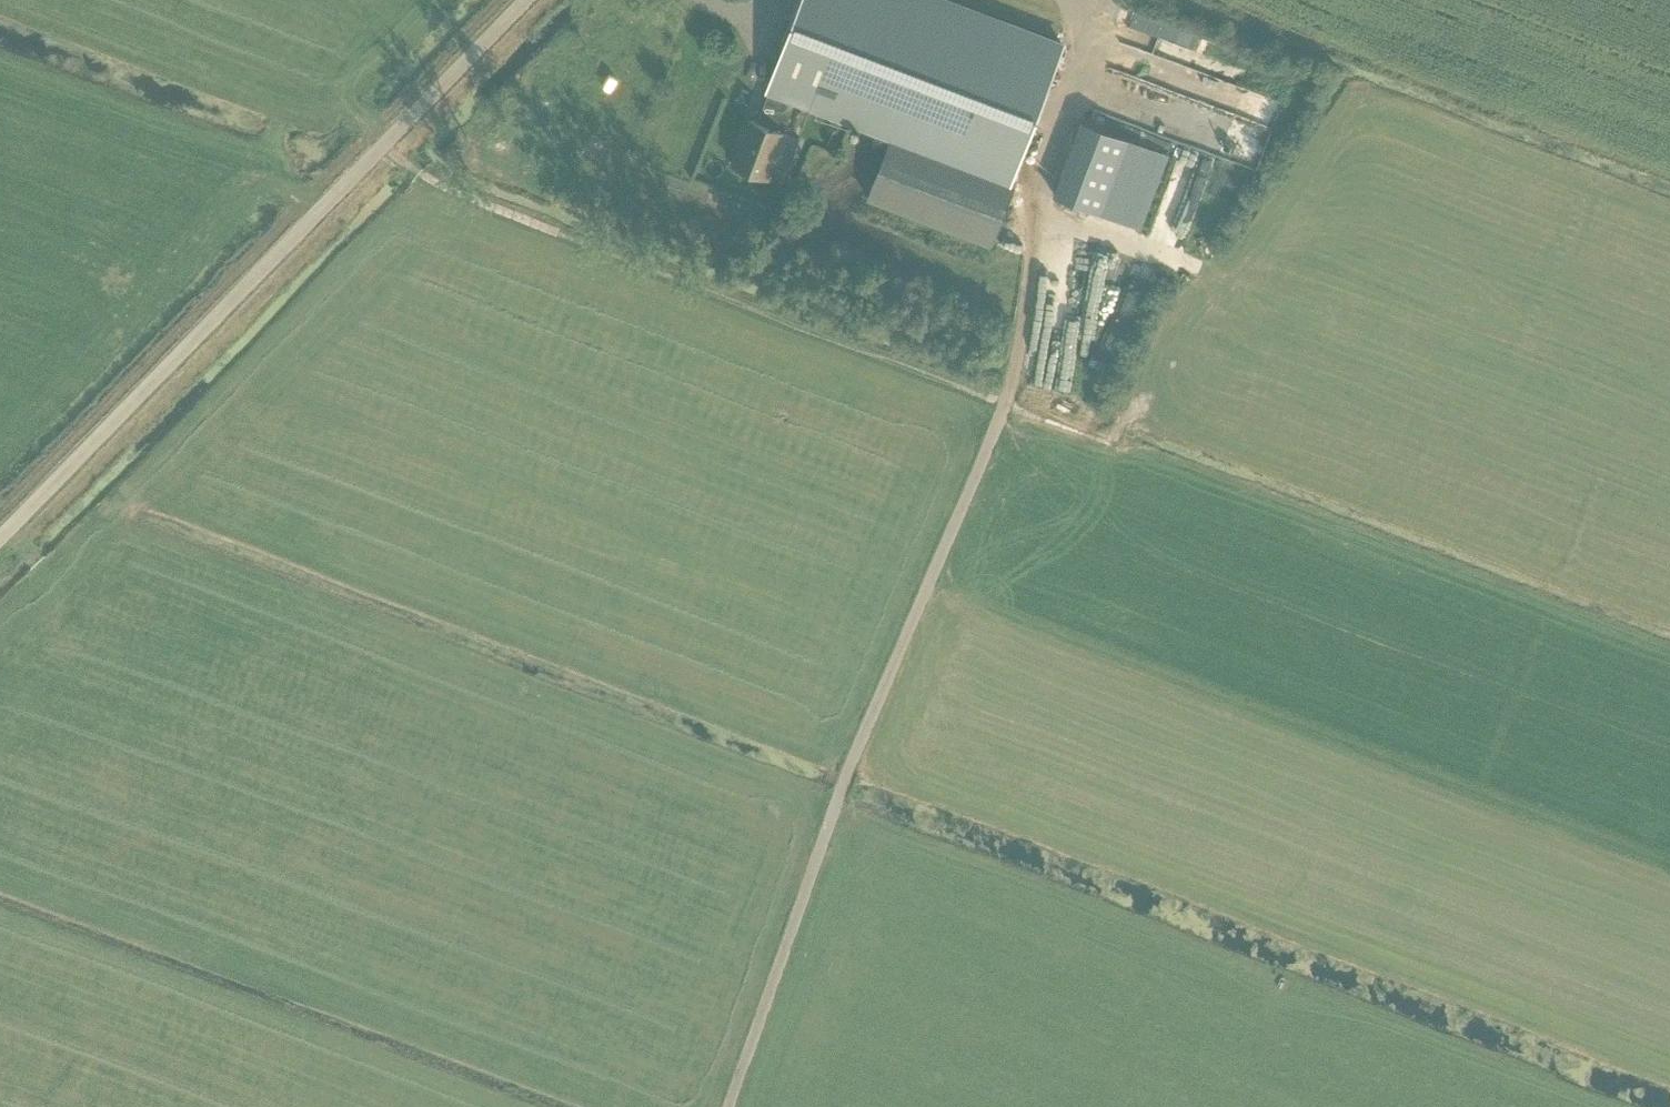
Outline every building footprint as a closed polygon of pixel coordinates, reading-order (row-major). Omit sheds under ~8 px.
[(796,100),(999,176),(1050,40),(943,0),(802,0),(768,89),(771,90),(758,122),(751,119),(734,163),(770,177),(787,132),(784,131),(796,100)] [(1268,87),(1285,95),(1292,79),(1275,71),(1268,87)] [(1223,133),(1229,111),(1132,85),(1132,86),(1107,79),(1104,92),(1139,102),(1136,110),(1223,133)] [(1148,186),(1161,137),(1073,113),(1052,190),(1118,208),(1114,222),(1168,237),(1181,190),(1197,194),(1206,164),(1172,155),(1162,190),(1148,186)] [(1206,250),(1205,233),(1189,234),(1191,251),(1206,250)]
